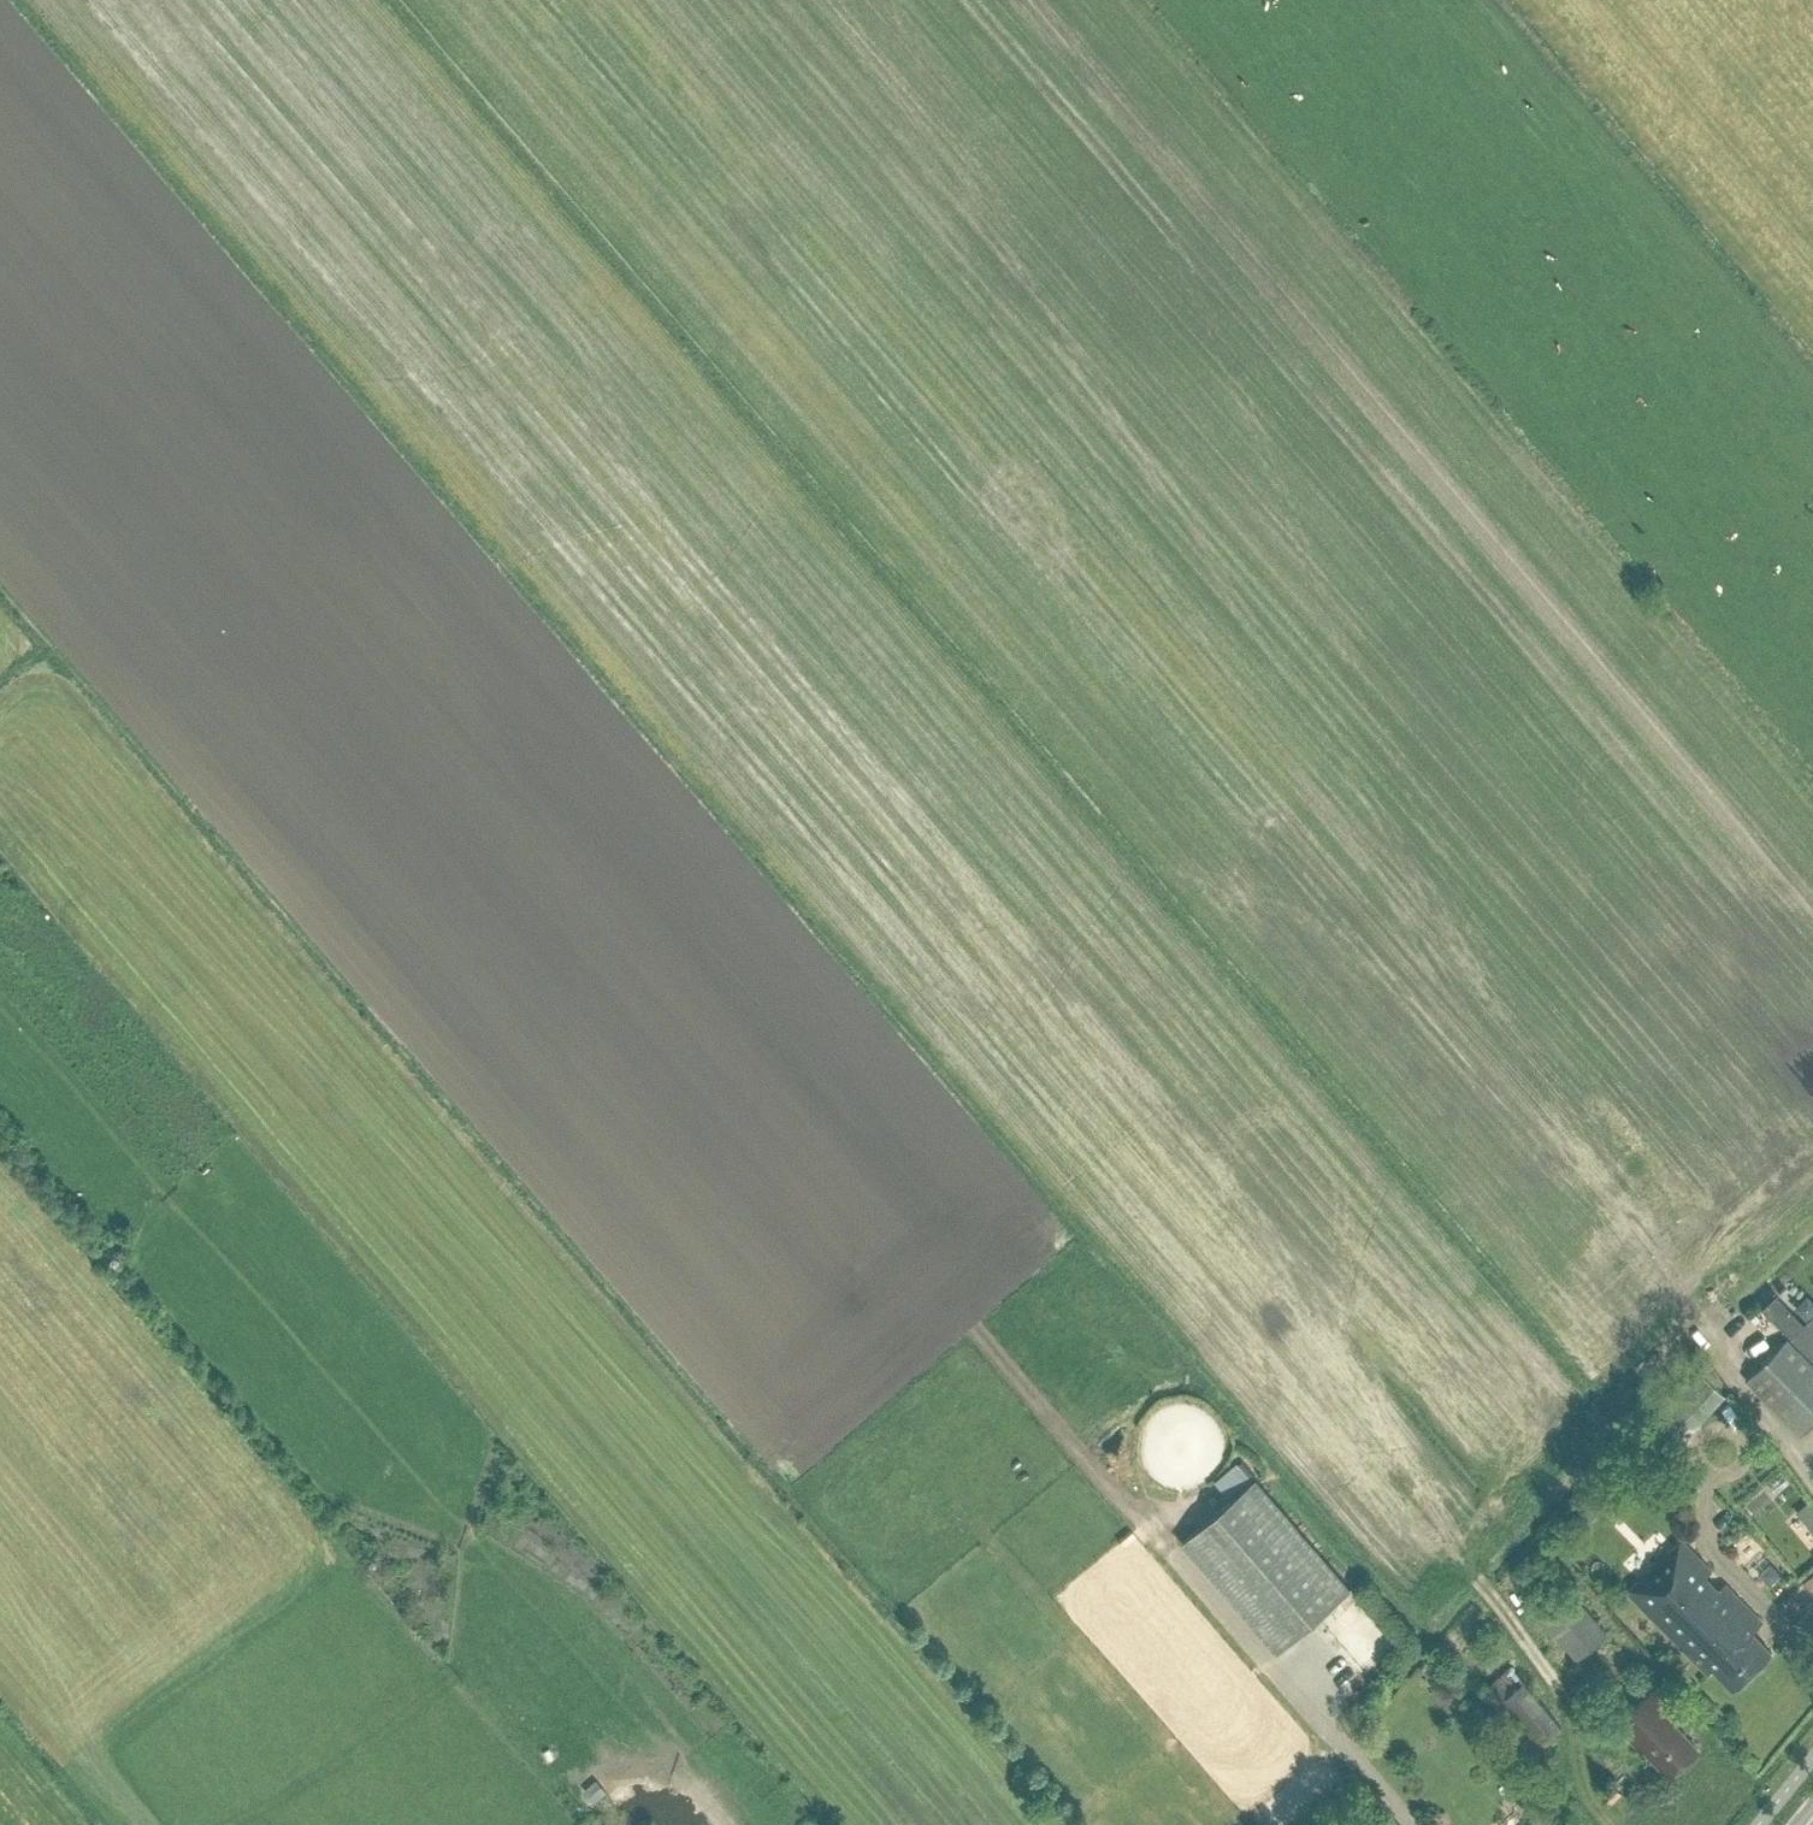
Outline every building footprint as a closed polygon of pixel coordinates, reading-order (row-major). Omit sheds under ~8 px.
[(1763,1305),(1812,1354),(1812,1314),(1806,1322),(1776,1292),(1763,1305)] [(1812,1421),(1812,1361),(1787,1335),(1747,1375),(1803,1431),(1812,1421)] [(1698,1368),(1651,1418),(1678,1443),(1725,1393),(1698,1368)] [(1277,1649),(1350,1586),(1256,1476),(1182,1540),(1277,1649)] [(1801,1514),(1812,1528),(1812,1507),(1812,1505),(1801,1514)] [(1733,1686),(1771,1649),(1751,1629),(1761,1620),(1723,1581),(1719,1585),(1707,1573),(1711,1569),(1679,1537),(1626,1589),(1707,1672),(1714,1666),(1733,1686)] [(1803,1582),(1811,1590),(1812,1588),(1812,1572),(1803,1582)] [(1542,1615),(1577,1656),(1606,1631),(1571,1590),(1542,1615)] [(1479,1690),(1530,1750),(1561,1723),(1510,1663),(1479,1690)] [(1635,1735),(1672,1772),(1700,1745),(1676,1720),(1681,1716),(1652,1687),(1616,1720),(1619,1723),(1633,1736),(1635,1735)] [(1613,1780),(1602,1790),(1611,1800),(1622,1790),(1613,1780)]
